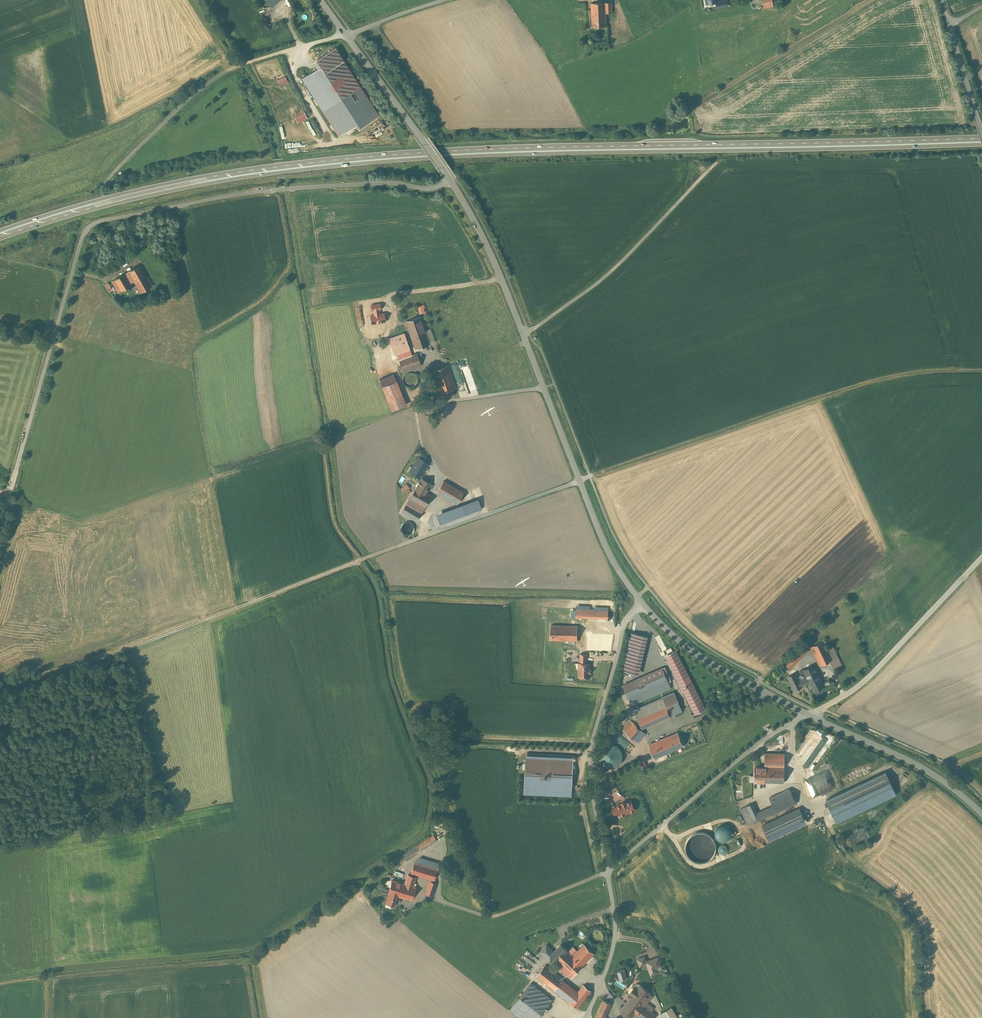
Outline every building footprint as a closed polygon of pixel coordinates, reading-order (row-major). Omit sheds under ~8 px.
[(612,2),(591,3),(592,26),(606,26),(606,13),(607,13),(612,13),(612,2)] [(317,59),(321,66),(325,72),(343,60),(335,47),(317,59)] [(321,66),(302,78),(323,111),(360,87),(343,60),(325,72),(321,66)] [(360,87),(323,111),(339,136),(356,125),(359,129),(379,116),(360,87)] [(139,264),(128,271),(134,281),(138,288),(149,282),(139,264)] [(134,281),(128,271),(124,273),(130,283),(134,281)] [(124,273),(112,281),(119,294),(132,287),(130,283),(124,273)] [(109,291),(113,289),(109,282),(105,284),(109,291)] [(418,305),(420,313),(427,311),(425,304),(418,305)] [(374,315),(370,315),(372,323),(385,321),(384,313),(379,314),(378,309),(374,310),(374,315)] [(429,343),(419,316),(405,321),(415,348),(429,343)] [(404,333),(389,338),(395,354),(409,349),(404,333)] [(417,353),(399,359),(403,371),(421,365),(417,353)] [(448,364),(431,370),(439,393),(455,387),(448,364)] [(412,372),(411,372),(409,372),(408,372),(407,372),(406,373),(405,373),(405,374),(404,375),(403,375),(403,376),(403,377),(402,378),(402,379),(402,380),(403,381),(403,382),(403,383),(404,384),(405,385),(406,385),(407,386),(408,386),(410,386),(412,386),(413,386),(414,385),(414,384),(415,384),(415,383),(416,382),(416,381),(417,380),(417,379),(416,378),(416,377),(416,376),(415,375),(415,374),(414,373),(413,373),(412,372)] [(406,404),(396,380),(382,386),(392,410),(406,404)] [(428,462),(418,457),(416,462),(415,461),(412,467),(413,467),(410,471),(409,471),(419,477),(428,462)] [(431,483),(421,477),(414,489),(424,494),(426,491),(431,483)] [(463,492),(443,480),(437,491),(457,503),(463,492)] [(407,483),(402,488),(405,492),(411,486),(407,483)] [(424,494),(414,489),(409,498),(410,498),(406,503),(401,511),(417,520),(425,507),(432,495),(426,491),(424,494)] [(478,498),(436,514),(440,524),(481,508),(478,498)] [(407,521),(406,521),(405,522),(404,522),(403,523),(403,524),(402,525),(401,525),(401,526),(401,527),(401,528),(401,529),(401,530),(402,531),(403,532),(403,533),(404,533),(405,534),(406,534),(407,534),(408,534),(409,534),(410,534),(411,533),(412,533),(413,532),(413,531),(414,530),(414,529),(414,528),(414,527),(414,526),(414,525),(413,524),(412,523),(411,522),(410,522),(409,522),(408,521),(407,521)] [(593,609),(576,608),(576,617),(593,617),(593,615),(593,609)] [(578,626),(551,625),(550,639),(577,640),(578,626)] [(632,632),(623,670),(634,672),(643,635),(632,632)] [(824,640),(810,647),(811,648),(819,665),(830,660),(833,659),(827,647),(824,640)] [(803,643),(790,657),(796,662),(809,649),(803,643)] [(839,659),(832,644),(827,647),(833,659),(830,660),(831,662),(839,659)] [(707,709),(679,649),(666,655),(694,714),(707,709)] [(790,657),(784,663),(790,668),(796,662),(790,657)] [(839,659),(831,662),(834,668),(842,664),(839,659)] [(580,662),(579,662),(578,671),(579,671),(579,676),(589,676),(589,672),(590,672),(591,668),(590,668),(590,663),(586,663),(580,662)] [(807,677),(809,682),(810,683),(812,688),(813,691),(824,685),(814,664),(803,669),(807,677)] [(662,667),(623,684),(632,704),(671,687),(662,667)] [(809,682),(807,677),(802,680),(802,679),(799,678),(796,673),(788,676),(794,690),(802,686),(802,685),(809,682)] [(674,691),(662,697),(666,706),(670,715),(682,710),(674,691)] [(662,697),(634,709),(638,719),(666,706),(662,697)] [(666,706),(638,719),(642,728),(670,715),(666,706)] [(643,730),(630,720),(622,729),(637,742),(645,733),(643,730)] [(677,732),(666,737),(672,750),(683,746),(677,732)] [(666,737),(656,741),(661,755),(672,750),(666,737)] [(661,755),(656,741),(649,744),(654,758),(661,755)] [(614,745),(612,744),(610,744),(608,744),(606,745),(605,746),(604,747),(603,748),(601,749),(601,751),(600,752),(600,753),(600,754),(600,755),(600,756),(600,757),(601,759),(601,760),(602,761),(603,762),(604,764),(606,765),(607,765),(609,766),(611,766),(613,766),(615,765),(617,764),(618,763),(619,762),(620,761),(621,759),(621,758),(622,756),(622,755),(621,753),(621,752),(621,751),(620,749),(619,748),(618,747),(617,746),(616,745),(614,745)] [(784,753),(765,752),(765,766),(773,767),(784,767),(784,753)] [(573,756),(526,753),(524,793),(571,795),(573,756)] [(765,766),(756,766),(756,781),(772,782),(773,767),(765,766)] [(784,767),(773,767),(772,782),(783,782),(784,767)] [(826,800),(837,823),(895,795),(885,773),(826,800)] [(790,788),(769,797),(773,806),(776,812),(797,803),(790,788)] [(631,800),(627,802),(626,801),(621,803),(621,804),(617,806),(620,812),(621,814),(625,812),(625,813),(635,810),(631,800)] [(757,812),(753,802),(740,808),(748,825),(769,815),(766,809),(757,812)] [(773,806),(766,809),(769,815),(776,812),(773,806)] [(799,808),(763,825),(769,839),(806,822),(799,808)] [(719,840),(732,839),(731,824),(718,825),(719,840)] [(690,861),(715,861),(714,833),(689,833),(690,861)] [(416,846),(402,856),(393,862),(397,867),(405,860),(406,861),(421,851),(437,841),(433,835),(416,846)] [(722,844),(719,850),(726,853),(729,847),(722,844)] [(439,863),(420,857),(414,862),(411,872),(434,879),(439,863)] [(450,867),(449,867),(448,868),(447,868),(447,869),(446,869),(446,870),(445,870),(445,871),(445,872),(445,873),(445,874),(446,876),(447,877),(448,878),(449,878),(450,878),(452,878),(453,878),(453,877),(454,877),(455,876),(455,875),(455,874),(456,873),(456,872),(455,872),(455,871),(455,870),(454,869),(453,868),(452,868),(451,867),(450,867)] [(408,874),(405,884),(392,880),(389,892),(389,893),(386,903),(395,906),(398,895),(411,900),(415,887),(413,886),(416,877),(408,874)] [(436,883),(430,881),(426,893),(432,895),(436,883)] [(594,929),(593,929),(592,930),(591,930),(590,931),(590,932),(589,933),(589,934),(589,935),(589,936),(589,937),(589,938),(589,939),(590,940),(591,941),(592,942),(593,943),(595,943),(596,943),(598,943),(599,943),(599,942),(600,942),(601,941),(602,940),(603,939),(603,938),(603,937),(603,936),(603,935),(603,934),(603,933),(602,932),(601,931),(600,930),(599,930),(598,929),(597,929),(596,929),(594,929)] [(553,951),(551,954),(554,957),(558,960),(567,950),(561,944),(553,951)] [(584,944),(573,955),(567,950),(558,960),(563,965),(560,968),(570,977),(573,974),(573,975),(594,953),(584,944)] [(553,951),(548,946),(546,948),(544,947),(540,951),(550,961),(554,957),(551,954),(553,951)] [(644,956),(637,959),(640,966),(646,963),(646,961),(644,956)] [(646,961),(646,963),(651,975),(657,972),(656,968),(662,965),(658,956),(646,961)] [(563,978),(545,964),(536,975),(554,989),(562,979),(563,978)] [(578,992),(562,979),(559,983),(554,989),(577,1008),(591,990),(583,984),(578,992)] [(531,983),(510,1009),(521,1017),(538,1017),(552,1000),(531,983)] [(640,984),(637,988),(635,986),(629,993),(632,995),(631,996),(642,1004),(651,992),(640,984)] [(631,996),(620,1010),(630,1017),(652,1017),(655,1014),(642,1004),(631,996)] [(604,1017),(606,1013),(611,1003),(604,1000),(596,1017),(605,1017),(604,1017)] [(671,1007),(660,1013),(663,1017),(678,1017),(671,1007)]
